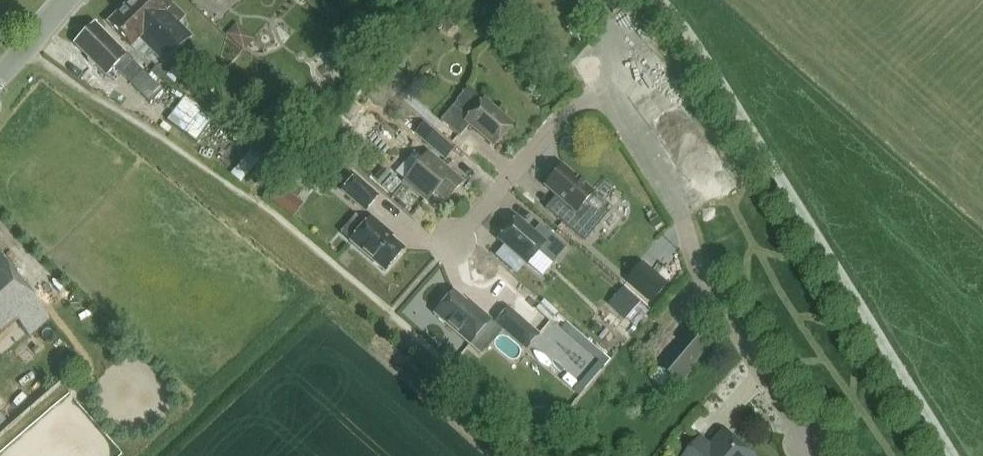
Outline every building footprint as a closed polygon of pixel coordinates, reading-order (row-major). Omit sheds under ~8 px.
[(190,36),(177,24),(186,16),(173,4),(172,5),(166,0),(130,0),(109,21),(111,23),(109,25),(131,47),(140,37),(164,61),(190,36)] [(625,6),(622,0),(608,0),(606,1),(613,13),(625,6)] [(450,12),(438,17),(446,33),(457,27),(450,12)] [(130,83),(143,71),(95,23),(74,44),(92,62),(106,76),(115,67),(130,83)] [(392,65),(379,81),(396,95),(409,79),(392,65)] [(157,67),(152,72),(159,80),(164,74),(157,67)] [(151,103),(163,91),(143,71),(131,83),(151,103)] [(379,81),(366,97),(382,111),(396,95),(379,81)] [(185,97),(168,120),(196,141),(214,119),(185,97)] [(458,101),(441,120),(460,137),(465,131),(471,125),(495,146),(512,126),(483,101),(472,114),(458,101)] [(425,123),(415,134),(445,161),(455,149),(425,123)] [(253,148),(231,173),(241,181),(262,156),(253,148)] [(462,183),(428,153),(405,181),(428,201),(436,191),(447,201),(462,183)] [(562,166),(545,186),(556,196),(569,207),(559,219),(584,241),(600,221),(611,209),(594,194),(562,166)] [(384,168),(374,180),(380,185),(390,174),(384,168)] [(366,211),(379,196),(355,176),(342,191),(366,211)] [(275,182),(264,196),(292,217),(303,204),(275,182)] [(372,217),(350,242),(385,272),(405,249),(384,231),(386,229),(372,217)] [(499,239),(528,264),(539,251),(553,264),(567,247),(541,225),(533,234),(516,219),(499,239)] [(21,325),(24,322),(21,319),(39,304),(0,256),(0,342),(21,325)] [(454,292),(434,314),(470,345),(491,320),(477,307),(475,310),(454,292)] [(21,325),(30,336),(51,318),(39,304),(21,319),(24,322),(21,325)] [(526,349),(539,334),(509,308),(496,323),(526,349)] [(603,322),(619,335),(630,322),(614,309),(603,322)] [(655,365),(679,386),(690,372),(689,370),(708,348),(688,330),(668,353),(667,352),(655,365)] [(726,433),(712,449),(701,440),(687,455),(753,455),(726,433)] [(676,440),(670,448),(679,455),(686,448),(676,440)]
